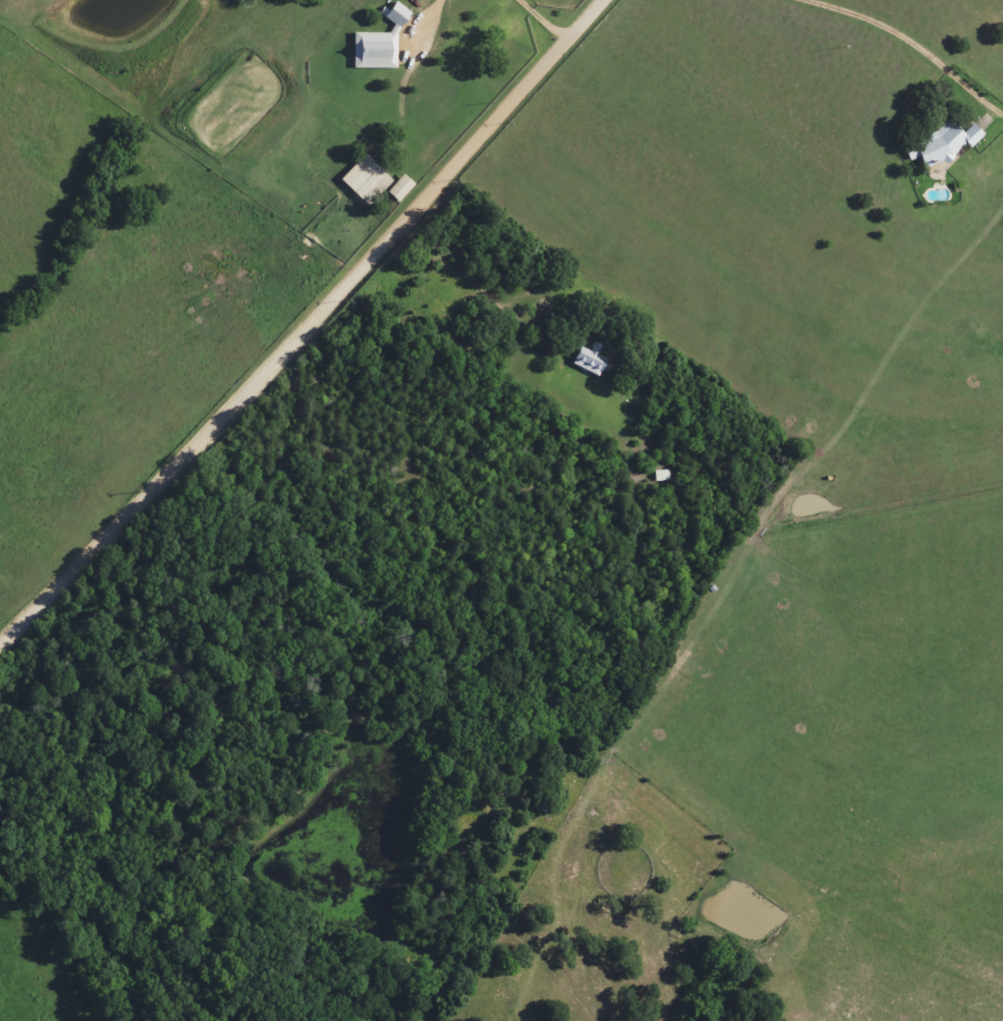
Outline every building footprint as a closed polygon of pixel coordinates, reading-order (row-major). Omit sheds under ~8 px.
[(346,69),(394,70),(395,7),(382,6),(382,23),(386,23),(386,34),(347,34),(346,69)] [(977,137),(967,125),(956,136),(941,119),(900,155),(905,161),(910,158),(925,175),(960,143),(964,148),(977,137)] [(333,180),(358,205),(383,179),(358,155),(333,180)] [(564,363),(590,379),(601,362),(591,356),(597,348),(589,343),(582,353),(574,347),(564,363)]
